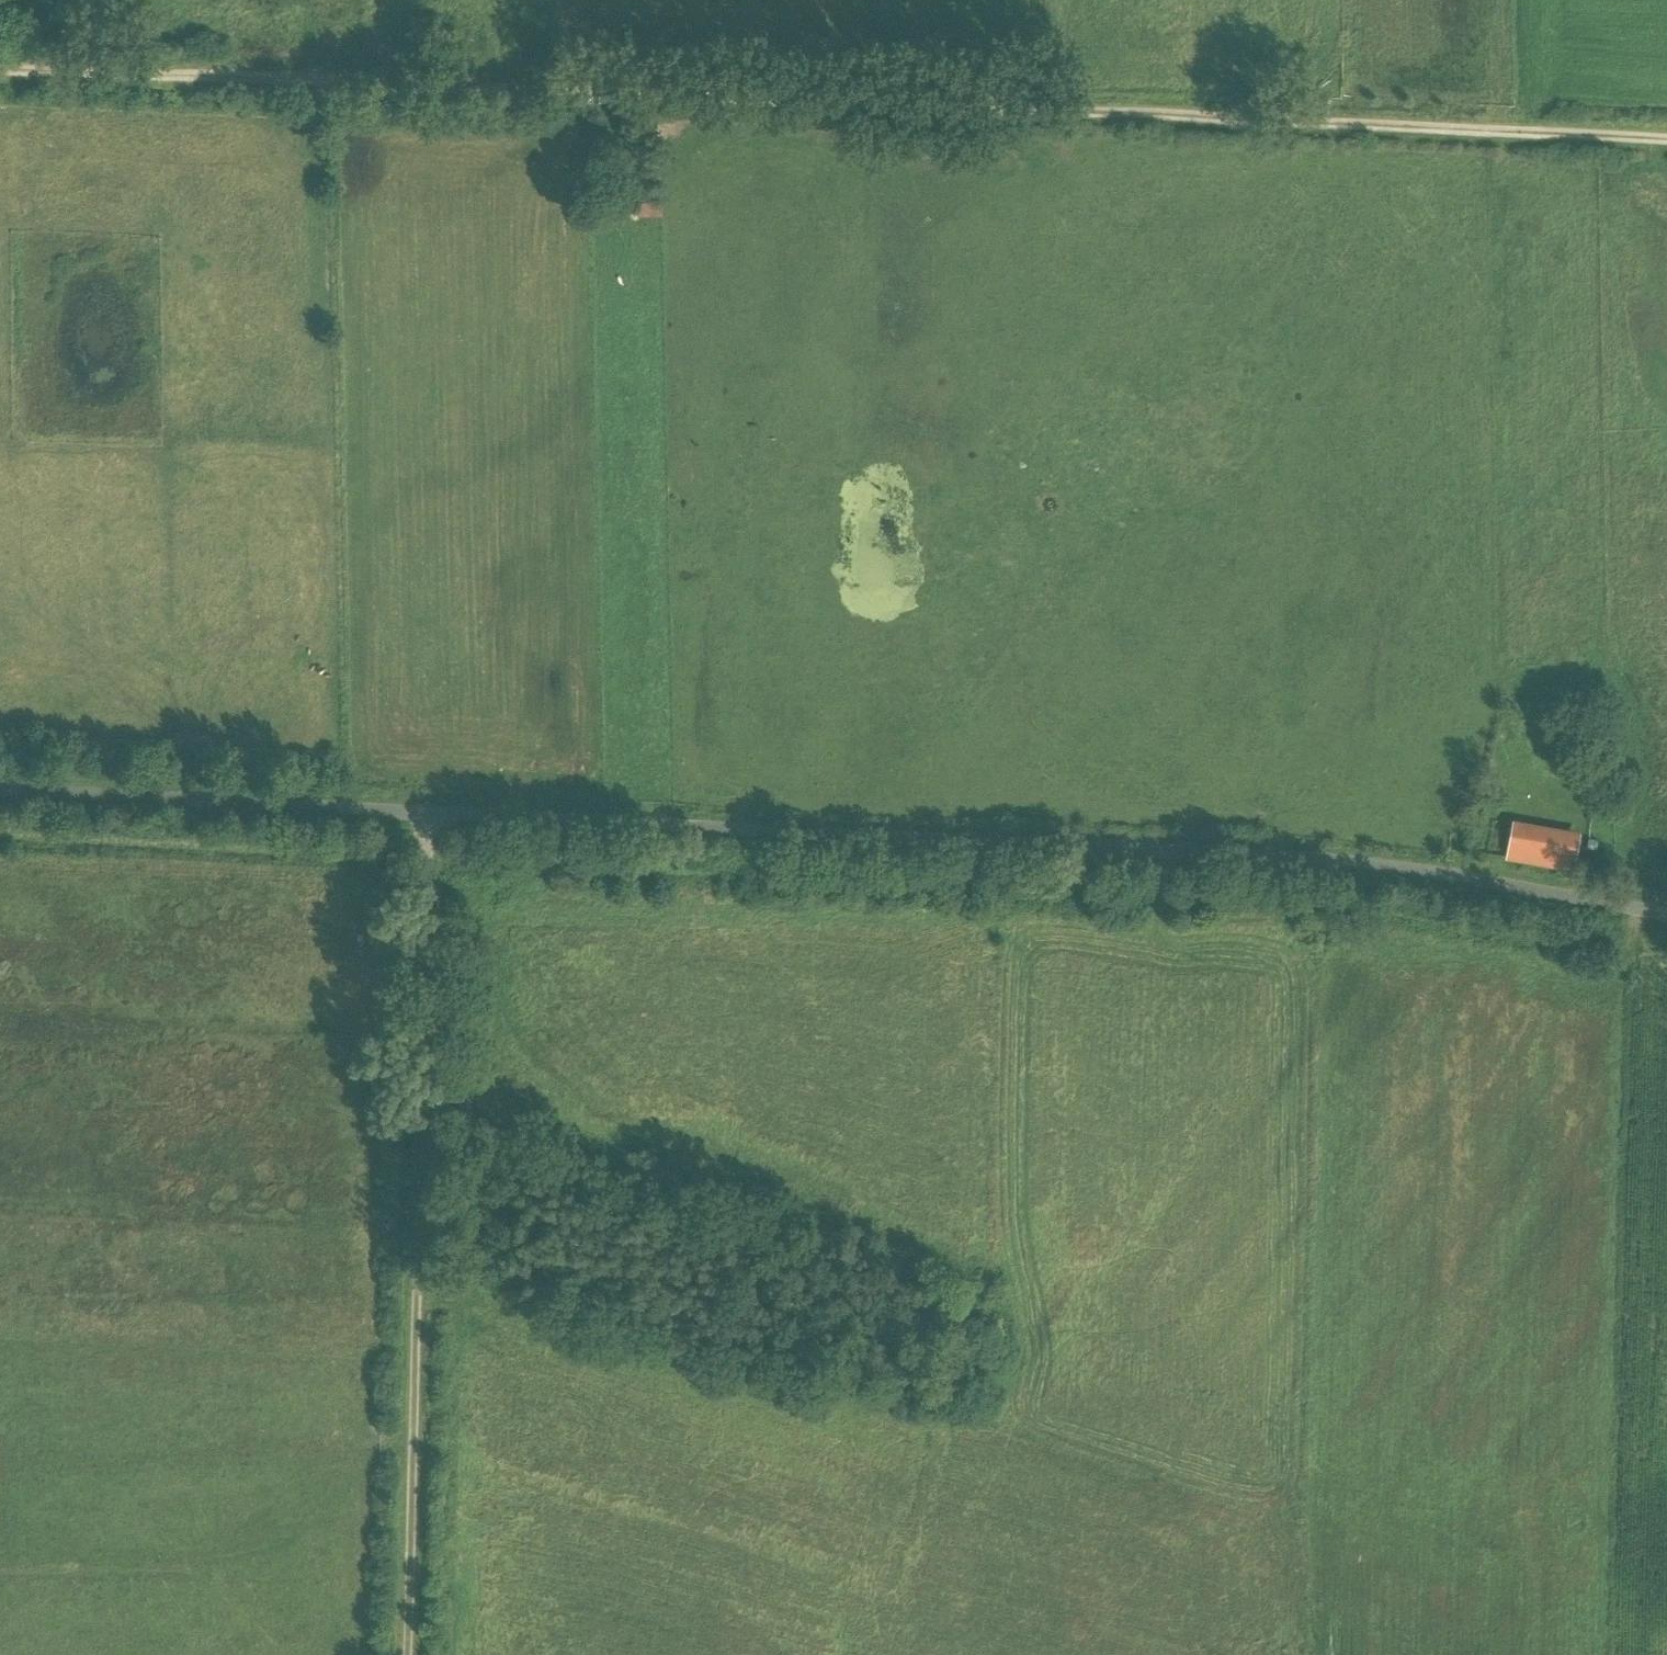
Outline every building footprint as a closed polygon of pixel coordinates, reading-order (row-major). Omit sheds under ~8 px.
[(1512,834),(1577,846),(1580,833),(1514,821),(1512,834)] [(1577,846),(1512,834),(1508,856),(1573,868),(1577,846)]
